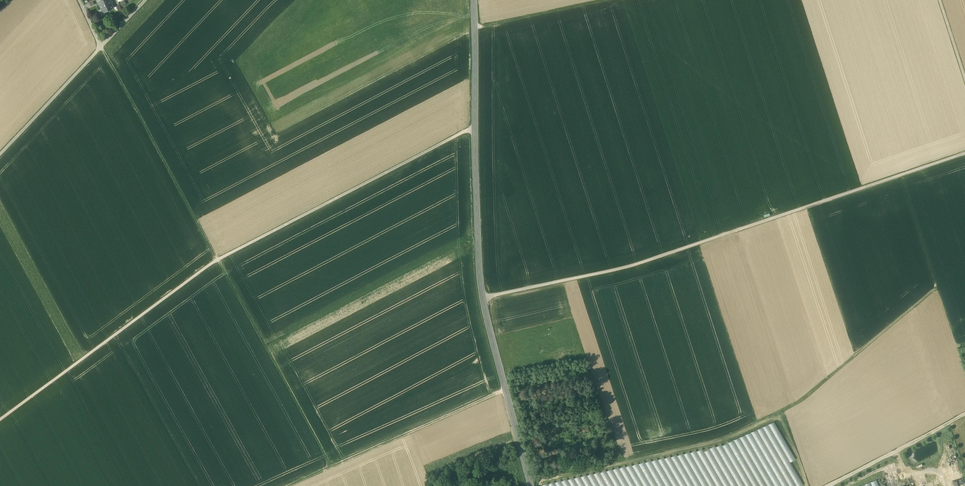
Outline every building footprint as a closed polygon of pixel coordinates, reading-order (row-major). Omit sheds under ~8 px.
[(98,2),(103,12),(113,7),(111,3),(112,2),(108,0),(103,0),(98,2)] [(803,484),(790,461),(795,459),(774,419),(723,446),(722,445),(711,446),(703,450),(702,448),(697,451),(696,449),(690,452),(689,451),(684,454),(686,458),(558,475),(560,479),(557,481),(552,481),(548,484),(547,482),(542,485),(543,485),(800,485),(803,484)]
